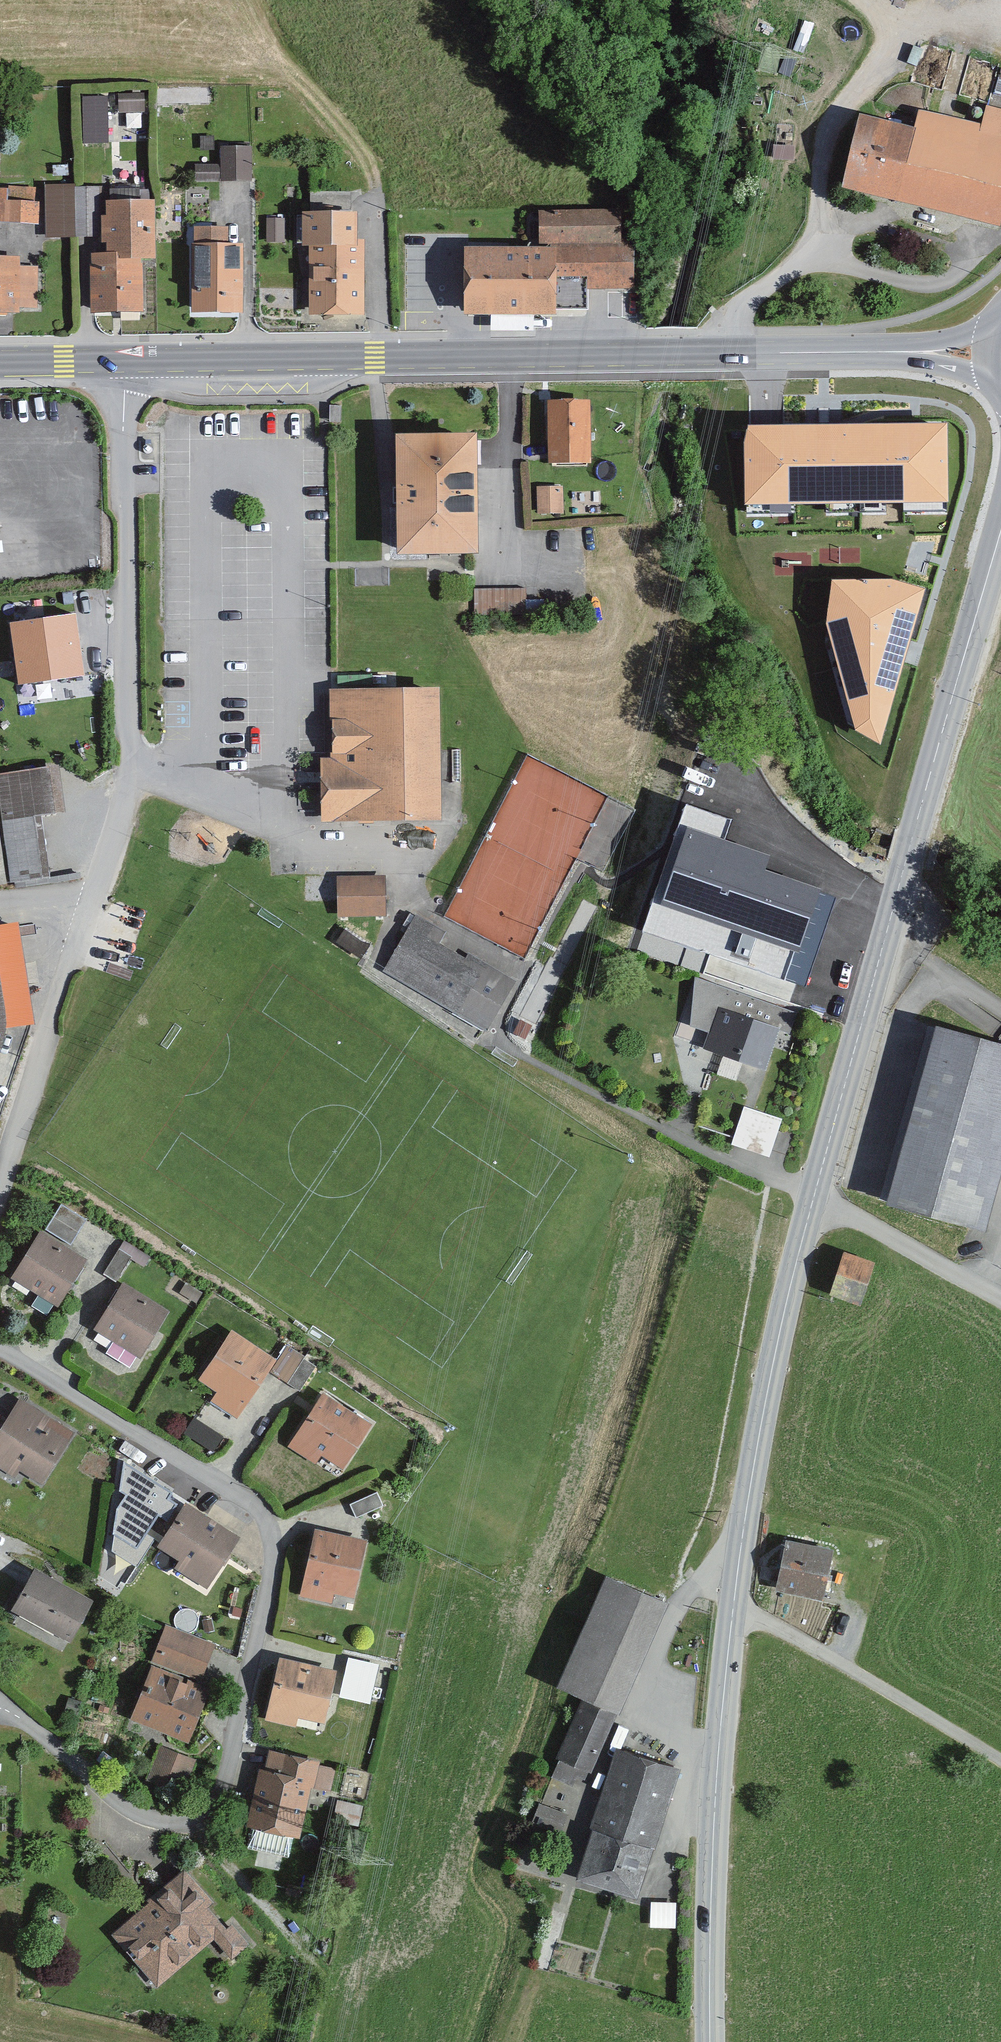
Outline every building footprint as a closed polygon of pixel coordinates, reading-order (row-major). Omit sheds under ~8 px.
[(110,142),(109,96),(84,96),(85,142),(110,142)] [(1000,220),(1000,115),(984,112),(980,128),(918,114),(914,132),(859,120),(842,193),(999,229),(1000,220)] [(248,184),(249,151),(218,150),(217,169),(195,169),(194,183),(248,184)] [(74,239),(70,186),(43,188),(46,241),(74,239)] [(107,186),(107,200),(156,201),(157,187),(107,186)] [(36,206),(29,205),(30,192),(6,190),(5,195),(0,195),(0,226),(35,228),(36,206)] [(155,261),(153,204),(103,206),(105,258),(87,258),(88,314),(144,313),(142,261),(155,261)] [(620,242),(620,212),(538,212),(538,251),(463,251),(463,317),(554,317),(554,311),(587,311),(587,291),(632,291),(632,242),(620,242)] [(353,243),(353,218),(302,217),(302,252),(308,252),(306,319),(362,320),(364,243),(353,243)] [(282,245),(282,223),(262,223),(262,245),(282,245)] [(241,316),(241,246),(226,246),(226,228),(193,229),(193,290),(188,290),(188,316),(241,316)] [(17,269),(17,260),(0,260),(0,319),(16,319),(16,310),(36,310),(37,269),(17,269)] [(587,403),(547,403),(546,467),(587,467),(587,403)] [(942,428),(748,431),(749,499),(943,496),(942,428)] [(475,439),(395,440),(396,557),(475,557),(475,439)] [(559,516),(560,489),(536,488),(535,515),(559,516)] [(890,583),(835,584),(831,623),(858,727),(879,738),(920,590),(890,583)] [(477,613),(527,614),(527,587),(477,586),(477,613)] [(84,673),(76,611),(10,620),(19,682),(84,673)] [(439,816),(435,685),(328,688),(330,756),(319,756),(321,820),(439,816)] [(55,764),(0,772),(0,805),(2,820),(62,811),(55,764)] [(727,819),(686,805),(638,949),(789,1000),(795,983),(806,987),(837,894),(766,870),(771,855),(721,839),(727,819)] [(383,916),(383,875),(336,875),(336,916),(383,916)] [(443,934),(413,916),(380,971),(481,1031),(510,982),(465,956),(463,959),(437,944),(443,934)] [(5,1028),(30,1024),(16,921),(0,923),(0,1041),(5,1028)] [(690,1025),(710,1033),(718,1007),(782,1029),(794,1034),(802,1013),(695,978),(690,1025)] [(782,1029),(718,1007),(710,1033),(704,1049),(768,1070),(782,1029)] [(1000,1144),(1000,1045),(936,1027),(886,1200),(977,1227),(1000,1144)] [(783,1119),(744,1106),(731,1144),(770,1157),(783,1119)] [(70,1247),(85,1223),(60,1207),(45,1231),(70,1247)] [(55,1306),(84,1262),(38,1232),(9,1276),(55,1306)] [(128,1260),(118,1252),(104,1272),(114,1279),(128,1260)] [(872,1265),(842,1255),(828,1298),(858,1307),(872,1265)] [(139,1355),(166,1308),(118,1282),(92,1329),(139,1355)] [(273,1358),(229,1329),(197,1377),(214,1389),(208,1399),(234,1417),(273,1358)] [(368,1425),(322,1394),(286,1448),(314,1467),(321,1455),(340,1468),(368,1425)] [(16,1399),(0,1425),(0,1471),(11,1478),(16,1470),(40,1484),(71,1433),(16,1399)] [(194,1418),(186,1432),(212,1447),(220,1433),(194,1418)] [(173,1492),(124,1462),(119,1491),(125,1495),(117,1509),(111,1551),(136,1566),(153,1540),(144,1534),(157,1513),(167,1519),(176,1504),(169,1499),(173,1492)] [(352,1503),(357,1516),(384,1505),(378,1492),(352,1503)] [(242,1539),(187,1504),(160,1546),(183,1561),(178,1568),(211,1589),(242,1539)] [(365,1541),(315,1529),(299,1597),(330,1605),(332,1595),(350,1600),(365,1541)] [(829,1549),(785,1542),(776,1593),(820,1601),(829,1549)] [(67,1643),(89,1600),(30,1570),(8,1613),(67,1643)] [(586,1773),(664,1603),(607,1577),(556,1687),(583,1699),(555,1759),(586,1773)] [(211,1646),(162,1628),(149,1665),(198,1682),(211,1646)] [(335,1672),(278,1658),(262,1723),(293,1730),(296,1718),(322,1724),(335,1672)] [(185,1744),(206,1691),(148,1669),(127,1722),(185,1744)] [(178,1796),(193,1762),(158,1746),(142,1780),(178,1796)] [(317,1762),(268,1751),(264,1769),(256,1768),(243,1825),(299,1837),(310,1788),(327,1792),(331,1772),(316,1769),(317,1762)] [(678,1772),(615,1753),(573,1883),(636,1903),(678,1772)] [(213,1905),(183,1869),(107,1931),(154,1988),(214,1939),(228,1956),(244,1943),(228,1924),(223,1929),(208,1910),(213,1905)] [(678,1927),(679,1902),(653,1901),(652,1926),(678,1927)]
